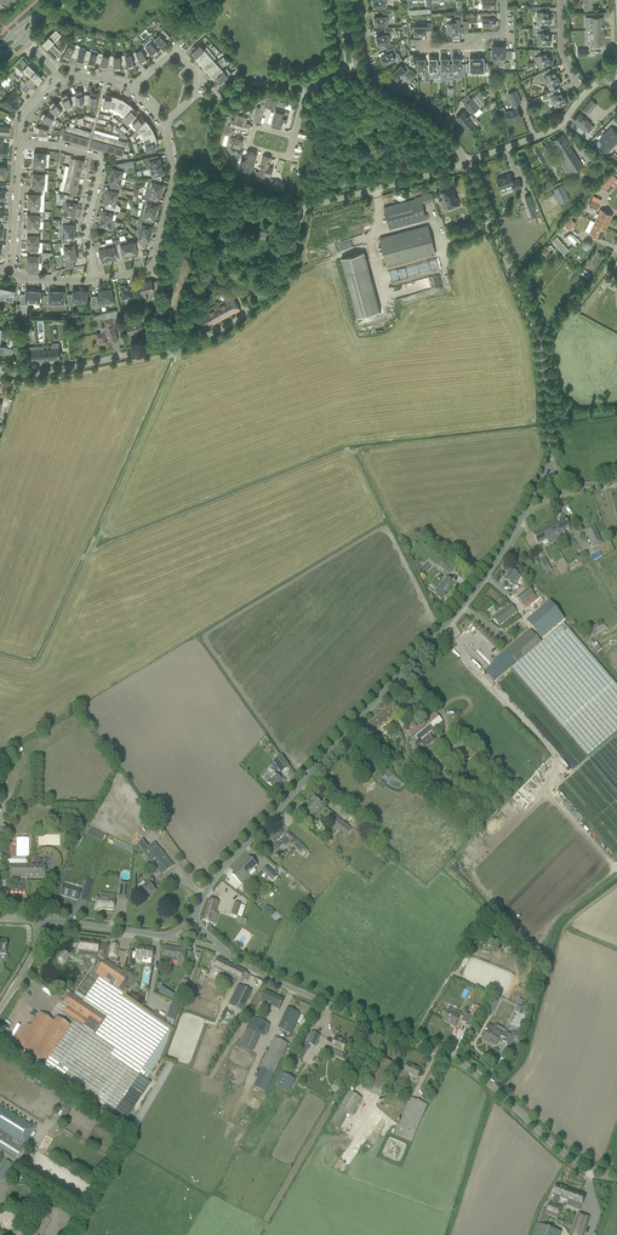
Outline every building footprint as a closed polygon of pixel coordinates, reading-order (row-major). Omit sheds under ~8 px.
[(4,6),(4,7),(8,4),(8,0),(0,0),(0,9),(4,6)] [(479,3),(482,3),(482,8),(488,8),(488,9),(493,9),(493,8),(495,8),(494,0),(479,0),(479,3)] [(544,7),(538,7),(535,7),(535,11),(537,11),(537,24),(550,24),(550,17),(549,17),(548,12),(544,12),(544,7)] [(374,20),(374,24),(375,24),(375,25),(387,24),(387,20),(391,20),(390,14),(392,14),(391,9),(383,10),(383,14),(383,16),(374,17),(375,20),(374,20)] [(496,13),(490,13),(480,14),(480,22),(482,21),(482,27),(489,26),(489,27),(494,27),(494,26),(495,26),(495,18),(496,18),(496,13)] [(603,16),(590,17),(590,30),(603,30),(603,16)] [(460,35),(460,19),(447,19),(447,34),(455,34),(455,35),(460,35)] [(432,23),(427,23),(421,24),(421,26),(414,26),(414,34),(416,34),(416,35),(420,35),(420,34),(427,34),(426,31),(428,31),(432,31),(432,23)] [(393,31),(393,27),(384,28),(384,32),(385,32),(385,34),(376,37),(377,39),(376,40),(377,44),(378,43),(378,44),(390,41),(389,38),(392,37),(392,31),(393,31)] [(544,28),(538,28),(533,28),(533,33),(537,32),(537,46),(545,45),(551,45),(551,38),(549,38),(549,33),(544,34),(544,28)] [(61,34),(56,29),(43,43),(45,45),(45,46),(46,46),(48,48),(52,43),(61,34)] [(155,38),(161,45),(163,48),(168,43),(165,40),(170,37),(163,29),(158,33),(160,34),(155,38)] [(603,30),(590,30),(591,40),(591,45),(603,44),(603,30)] [(146,46),(146,47),(152,53),(154,56),(159,51),(157,49),(156,48),(161,45),(155,38),(154,37),(152,35),(149,37),(149,38),(151,39),(152,41),(150,43),(146,46)] [(69,45),(70,43),(69,42),(61,49),(65,53),(69,45)] [(198,43),(197,44),(192,48),(194,50),(191,52),(196,57),(204,49),(198,43)] [(61,52),(53,44),(49,48),(57,56),(61,52)] [(389,53),(380,57),(382,59),(381,60),(383,64),(383,63),(384,64),(389,62),(390,62),(393,60),(395,59),(397,63),(402,60),(398,53),(397,53),(394,48),(395,48),(393,44),(386,48),(388,51),(389,53)] [(74,48),(69,45),(65,53),(62,56),(68,59),(70,56),(74,58),(77,58),(79,49),(75,47),(74,48)] [(136,51),(140,60),(142,64),(148,60),(146,57),(149,55),(152,53),(145,46),(141,48),(142,50),(137,52),(136,51)] [(504,46),(492,46),(492,47),(493,53),(493,56),(492,56),(492,59),(499,59),(504,59),(512,59),(512,56),(512,50),(511,50),(505,51),(504,46)] [(79,49),(77,58),(76,63),(83,64),(84,60),(89,61),(91,51),(85,50),(85,51),(79,50),(80,49),(79,49)] [(209,55),(204,49),(196,57),(200,62),(209,55)] [(540,49),(534,49),(531,49),(531,54),(533,54),(540,69),(552,63),(549,57),(548,57),(546,53),(541,55),(540,53),(540,49)] [(91,51),(89,61),(88,65),(95,66),(96,62),(101,63),(103,53),(97,52),(97,54),(91,53),(92,51),(91,51)] [(125,55),(128,64),(129,68),(135,67),(134,62),(137,62),(140,60),(136,51),(131,53),(131,54),(126,56),(125,55)] [(103,53),(101,63),(100,68),(107,69),(107,65),(111,66),(114,65),(114,56),(109,55),(109,56),(103,55),(103,54),(103,53)] [(128,64),(125,55),(120,55),(120,57),(114,57),(114,56),(114,65),(114,70),(121,69),(121,65),(124,65),(128,64)] [(209,55),(200,62),(205,68),(214,60),(209,55)] [(461,66),(461,63),(461,57),(458,57),(458,56),(454,57),(454,58),(453,58),(453,66),(453,74),(465,74),(465,63),(464,63),(464,66),(461,66)] [(477,72),(477,56),(472,57),(473,58),(470,58),(470,63),(466,63),(467,72),(477,72)] [(481,56),(477,56),(477,72),(490,71),(488,65),(484,65),(484,57),(481,57),(481,56)] [(437,66),(437,64),(437,58),(434,58),(434,57),(430,57),(430,58),(429,58),(429,67),(429,71),(430,71),(434,71),(434,75),(441,74),(441,66),(437,66)] [(449,66),(449,64),(449,58),(446,58),(446,57),(442,57),(442,58),(441,58),(441,66),(441,74),(446,74),(446,76),(453,76),(453,74),(453,66),(449,66)] [(426,67),(426,64),(425,58),(423,59),(422,58),(418,58),(418,59),(417,59),(418,71),(422,71),(422,75),(430,75),(430,71),(429,71),(429,67),(426,67)] [(214,60),(205,68),(210,73),(219,66),(214,60)] [(27,65),(23,69),(32,78),(26,85),(30,89),(38,80),(39,81),(39,80),(41,78),(27,65)] [(410,81),(417,75),(411,69),(410,70),(406,66),(404,68),(400,65),(399,67),(398,66),(395,69),(396,70),(391,74),(392,74),(391,75),(394,78),(395,77),(397,79),(404,73),(405,74),(405,75),(410,81)] [(219,66),(210,73),(215,78),(223,71),(219,66)] [(544,71),(538,74),(540,79),(541,80),(544,78),(549,88),(553,86),(555,85),(561,82),(558,76),(557,76),(555,72),(552,73),(550,68),(544,71)] [(229,77),(223,71),(215,78),(219,83),(222,81),(223,83),(229,77)] [(547,93),(542,95),(543,100),(545,100),(548,99),(551,98),(553,103),(555,108),(568,102),(565,96),(563,97),(563,96),(561,93),(561,92),(557,94),(554,89),(550,91),(549,92),(547,93)] [(5,99),(1,103),(5,107),(6,106),(10,110),(17,103),(16,102),(21,96),(17,92),(15,90),(9,95),(8,96),(6,95),(4,97),(5,99)] [(521,116),(519,111),(516,104),(521,102),(516,90),(508,93),(513,105),(514,109),(506,112),(509,121),(521,116)] [(72,96),(69,97),(73,106),(77,106),(77,104),(83,103),(83,104),(84,104),(83,95),(82,91),(76,91),(76,95),(72,96)] [(94,107),(96,99),(98,93),(91,91),(90,95),(87,95),(83,95),(84,104),(94,107)] [(59,101),(57,104),(63,111),(67,109),(67,108),(72,105),(72,106),(73,106),(69,97),(67,93),(61,96),(63,100),(59,101)] [(103,97),(101,103),(101,105),(103,106),(109,107),(112,96),(106,95),(105,98),(103,97)] [(116,97),(112,96),(109,107),(112,108),(115,109),(120,99),(116,97)] [(272,100),(268,99),(268,98),(258,96),(257,101),(266,103),(265,108),(270,109),(272,100)] [(464,105),(472,114),(480,107),(472,98),(464,105)] [(124,100),(120,99),(115,109),(118,110),(120,112),(127,103),(124,100)] [(277,101),(272,100),(270,109),(275,110),(276,106),(285,108),(286,103),(277,101)] [(592,100),(584,109),(588,112),(591,109),(592,110),(597,104),(592,100)] [(49,111),(47,114),(55,119),(59,116),(57,114),(62,110),(63,111),(57,104),(54,101),(49,105),(52,108),(49,111)] [(127,103),(120,112),(123,114),(125,116),(133,108),(130,105),(127,103)] [(259,109),(255,108),(251,121),(260,123),(264,105),(260,104),(259,109)] [(133,108),(125,116),(129,120),(131,122),(137,116),(135,115),(138,113),(133,108)] [(464,111),(461,114),(456,117),(468,132),(480,122),(475,117),(472,120),(464,111)] [(55,119),(47,114),(43,112),(40,117),(44,120),(42,123),(41,126),(50,128),(52,129),(53,127),(51,126),(52,124),(51,124),(54,118),(55,119)] [(283,114),(275,112),(272,126),(280,128),(283,114)] [(580,113),(573,121),(585,131),(586,130),(589,133),(594,127),(591,124),(591,123),(580,113)] [(223,127),(222,129),(231,132),(233,127),(228,125),(230,116),(226,115),(223,124),(223,127)] [(138,118),(137,116),(131,122),(137,128),(145,120),(141,116),(138,118)] [(247,119),(236,116),(232,132),(247,135),(250,125),(246,124),(247,119)] [(145,120),(137,128),(135,130),(137,133),(138,135),(141,133),(150,127),(148,123),(145,120)] [(0,122),(0,134),(2,134),(8,134),(9,126),(1,126),(1,122),(3,122),(0,122)] [(50,128),(41,126),(37,125),(35,132),(39,133),(38,136),(38,139),(37,140),(48,141),(49,135),(48,134),(49,129),(50,129),(50,128)] [(67,125),(65,131),(63,137),(71,140),(75,127),(67,125)] [(83,130),(75,127),(71,140),(79,142),(83,130)] [(153,130),(150,127),(141,133),(143,135),(144,138),(154,134),(153,130)] [(222,129),(221,134),(218,143),(227,159),(232,157),(225,145),(223,144),(225,135),(230,136),(231,132),(222,129)] [(83,130),(79,142),(88,144),(91,132),(83,130)] [(598,139),(602,143),(599,146),(606,153),(606,152),(613,145),(610,142),(613,139),(616,142),(616,141),(616,133),(615,130),(609,135),(606,132),(598,139)] [(94,133),(92,139),(90,145),(99,147),(102,135),(94,133)] [(156,138),(154,134),(144,138),(145,141),(145,144),(157,142),(156,138)] [(582,165),(565,139),(562,134),(553,140),(543,146),(546,151),(556,144),(560,151),(562,154),(557,157),(569,174),(573,171),(582,165)] [(102,135),(99,147),(107,150),(110,137),(102,135)] [(118,139),(110,137),(107,150),(115,152),(118,139)] [(241,141),(228,137),(226,145),(239,149),(241,141)] [(118,139),(115,152),(123,154),(126,142),(118,139)] [(2,160),(2,156),(7,156),(7,154),(8,154),(8,151),(7,151),(7,146),(3,146),(3,140),(0,140),(0,160),(2,160)] [(157,142),(145,144),(147,150),(146,150),(147,153),(155,151),(155,149),(158,148),(157,142)] [(251,153),(244,152),(242,165),(248,167),(251,153)] [(155,156),(141,159),(147,168),(147,169),(151,168),(162,166),(160,159),(155,160),(155,156)] [(232,157),(227,159),(236,175),(237,176),(251,179),(253,174),(248,172),(248,173),(239,171),(239,170),(236,166),(237,166),(234,162),(232,157)] [(261,157),(259,171),(268,173),(270,158),(261,157)] [(71,158),(69,166),(82,169),(84,161),(83,161),(71,158)] [(46,160),(33,159),(33,160),(34,160),(34,162),(33,162),(33,166),(34,166),(36,166),(36,170),(45,170),(45,167),(46,160)] [(113,168),(111,175),(122,178),(123,171),(127,172),(125,162),(118,164),(119,168),(118,169),(113,168)] [(69,166),(67,175),(80,177),(82,169),(69,166)] [(162,166),(151,168),(153,179),(161,179),(160,174),(163,173),(162,166)] [(45,170),(36,170),(36,173),(33,173),(33,174),(32,174),(32,177),(33,178),(33,180),(44,181),(45,174),(45,170)] [(253,174),(251,179),(266,183),(273,185),(274,180),(258,176),(259,172),(254,171),(253,174)] [(513,190),(522,187),(519,179),(513,181),(510,173),(504,175),(505,176),(497,179),(501,193),(507,191),(505,187),(512,185),(513,190)] [(67,175),(65,183),(78,185),(80,177),(67,175)] [(122,178),(111,175),(109,183),(114,184),(113,187),(121,189),(122,185),(120,185),(122,178)] [(603,186),(609,191),(616,182),(616,179),(616,178),(614,176),(613,175),(603,186)] [(148,181),(146,188),(161,191),(163,184),(160,183),(161,179),(153,179),(147,178),(147,181),(148,181)] [(33,180),(32,180),(33,180),(33,182),(32,182),(32,186),(33,186),(32,187),(35,187),(35,190),(43,191),(43,188),(44,188),(44,181),(33,180)] [(78,185),(65,183),(63,191),(76,194),(75,194),(76,194),(78,185)] [(553,189),(560,204),(570,199),(562,185),(553,189)] [(108,189),(106,197),(117,199),(118,192),(120,192),(121,189),(113,187),(113,190),(108,189)] [(161,191),(146,188),(145,195),(143,194),(142,198),(154,201),(155,197),(160,199),(161,191)] [(457,198),(453,188),(440,193),(443,199),(443,200),(445,199),(447,202),(446,203),(449,209),(460,205),(457,198)] [(43,191),(35,190),(34,194),(29,194),(28,194),(28,198),(29,198),(29,200),(28,200),(40,201),(40,194),(43,195),(43,191)] [(553,194),(551,190),(544,194),(546,198),(553,194)] [(72,202),(73,199),(73,196),(59,193),(58,200),(64,201),(62,208),(65,209),(76,210),(77,203),(72,202)] [(532,194),(525,197),(529,208),(535,206),(532,194)] [(415,199),(384,207),(389,229),(426,219),(425,214),(422,203),(420,196),(415,198),(415,199)] [(117,199),(106,197),(104,204),(109,205),(108,208),(116,210),(119,211),(120,207),(116,203),(117,199)] [(154,201),(142,198),(141,202),(143,202),(141,209),(142,209),(156,213),(158,205),(153,204),(154,201)] [(589,205),(597,209),(599,203),(591,199),(589,205)] [(40,201),(28,200),(28,201),(29,201),(29,203),(28,203),(28,207),(31,208),(31,211),(39,211),(40,208),(40,201)] [(581,205),(575,213),(580,215),(586,209),(581,205)] [(116,210),(108,208),(108,212),(103,210),(101,218),(112,220),(113,213),(115,214),(116,210)] [(537,216),(534,208),(529,210),(531,218),(537,216)] [(62,216),(62,220),(69,220),(70,217),(75,218),(76,210),(65,209),(64,216),(62,216)] [(142,209),(140,216),(142,217),(141,220),(149,222),(150,219),(154,220),(156,213),(142,209)] [(612,215),(601,209),(595,222),(606,227),(612,215)] [(39,211),(31,211),(31,214),(28,214),(28,215),(27,215),(27,219),(28,219),(28,221),(27,221),(39,221),(40,215),(39,215),(39,211)] [(262,213),(261,219),(275,221),(276,215),(262,213)] [(116,221),(112,220),(101,218),(99,225),(104,226),(103,230),(111,231),(113,231),(116,221)] [(564,226),(570,230),(576,223),(571,218),(564,226)] [(149,222),(141,220),(138,219),(137,223),(142,224),(141,231),(151,234),(153,226),(148,225),(149,222)] [(69,220),(62,220),(62,224),(63,224),(63,231),(74,231),(74,224),(69,224),(69,220)] [(39,221),(27,221),(28,221),(28,223),(27,223),(27,227),(28,227),(28,228),(30,228),(30,231),(39,232),(44,232),(44,228),(39,228),(39,221)] [(595,222),(590,233),(601,238),(606,227),(595,222)] [(428,225),(379,238),(386,265),(435,252),(431,236),(428,225)] [(39,232),(30,231),(30,235),(28,235),(27,235),(27,239),(27,241),(26,241),(26,242),(39,242),(39,235),(39,232)] [(74,231),(63,231),(63,239),(62,239),(62,243),(69,242),(69,239),(74,239),(74,231)] [(151,234),(141,231),(138,241),(145,248),(146,240),(149,241),(151,234)] [(130,254),(128,243),(127,241),(127,239),(120,241),(120,239),(116,240),(117,244),(118,251),(122,251),(123,255),(130,254)] [(117,244),(116,240),(112,240),(113,242),(106,243),(107,248),(109,258),(116,257),(115,252),(118,251),(117,244)] [(109,258),(107,248),(102,248),(100,242),(99,241),(94,242),(97,256),(100,255),(101,260),(109,258)] [(145,248),(138,241),(128,243),(130,254),(137,253),(137,250),(145,248)] [(39,242),(26,242),(27,242),(27,244),(26,244),(26,248),(27,248),(27,249),(30,249),(30,252),(38,252),(38,249),(39,242)] [(70,246),(69,242),(62,243),(62,247),(64,247),(65,254),(76,252),(75,245),(70,246)] [(38,252),(30,252),(30,255),(27,255),(27,256),(26,256),(26,260),(27,260),(27,262),(26,262),(38,263),(38,256),(38,252)] [(76,252),(65,254),(66,261),(65,262),(66,269),(75,267),(74,263),(73,263),(73,260),(77,260),(76,252)] [(341,258),(345,273),(368,267),(364,252),(341,258)] [(38,263),(26,262),(27,262),(27,265),(26,265),(26,268),(26,269),(35,269),(35,274),(40,274),(40,269),(38,269),(38,263)] [(141,283),(142,288),(140,288),(142,299),(147,298),(146,292),(150,291),(151,297),(156,296),(159,287),(157,280),(152,281),(152,280),(141,283)] [(135,297),(133,290),(132,284),(120,287),(121,293),(120,293),(121,299),(135,297)] [(0,287),(0,298),(13,301),(15,290),(0,287)] [(97,296),(96,296),(91,296),(91,307),(96,307),(96,303),(114,300),(111,288),(110,288),(110,287),(105,288),(106,289),(99,290),(100,294),(97,295),(97,296)] [(40,302),(40,291),(35,291),(31,290),(31,291),(26,291),(26,294),(21,294),(21,305),(28,305),(28,302),(40,302)] [(68,294),(68,305),(73,305),(73,302),(87,302),(87,291),(82,291),(82,290),(78,290),(73,290),(73,294),(68,294)] [(55,291),(49,291),(49,295),(44,295),(44,306),(49,306),(49,302),(64,303),(64,291),(59,291),(55,291)] [(240,310),(237,305),(230,291),(224,295),(226,298),(195,316),(203,330),(234,313),(234,314),(240,310)] [(150,311),(145,312),(140,313),(142,321),(152,319),(150,311)] [(22,316),(22,329),(28,330),(30,330),(30,322),(29,322),(29,319),(31,319),(31,316),(22,316)] [(118,340),(117,334),(114,325),(112,318),(104,320),(106,327),(101,328),(102,332),(96,334),(98,340),(100,340),(101,344),(108,343),(107,340),(111,339),(111,342),(118,340)] [(143,331),(142,325),(141,321),(127,325),(129,334),(143,331)] [(12,355),(13,351),(18,352),(18,347),(13,346),(14,339),(8,338),(7,345),(0,345),(2,330),(0,330),(0,353),(12,355)] [(60,359),(59,353),(59,347),(52,348),(52,345),(29,347),(30,361),(60,359)] [(564,518),(549,526),(554,537),(565,531),(570,529),(567,524),(564,518)] [(549,526),(533,535),(533,536),(538,545),(547,540),(553,538),(554,537),(549,526)] [(584,531),(592,548),(602,544),(594,526),(584,531)] [(454,568),(445,560),(441,557),(436,563),(449,574),(454,568)] [(551,570),(549,566),(544,558),(540,560),(544,568),(547,573),(551,570)] [(515,585),(521,577),(511,570),(504,580),(513,587),(512,589),(516,592),(519,589),(520,590),(521,589),(515,585)] [(441,582),(436,587),(432,592),(436,595),(436,596),(437,597),(438,597),(441,600),(445,595),(444,595),(454,583),(446,577),(442,583),(441,582)] [(533,603),(538,599),(528,588),(516,598),(525,609),(533,603)] [(517,612),(511,604),(493,618),(499,626),(517,612)] [(547,605),(542,609),(554,624),(561,618),(555,611),(553,613),(547,605)] [(547,621),(539,611),(525,622),(533,632),(547,621)] [(589,640),(608,627),(604,622),(586,634),(589,640)] [(511,668),(587,757),(616,731),(616,686),(563,623),(541,642),(517,663),(511,668)] [(496,667),(487,675),(494,683),(511,668),(517,663),(541,642),(532,633),(523,640),(520,637),(506,650),(492,662),(496,667)] [(591,646),(597,653),(602,649),(597,642),(591,646)] [(372,736),(396,718),(401,713),(393,702),(363,725),(372,736)] [(435,713),(408,735),(415,744),(442,722),(435,713)] [(398,730),(389,735),(394,743),(402,737),(398,730)] [(425,748),(435,740),(430,734),(423,740),(420,743),(425,748)] [(472,750),(466,744),(460,736),(449,745),(460,760),(472,750)] [(432,746),(426,752),(425,753),(439,767),(447,760),(432,746)] [(415,753),(420,759),(416,762),(419,768),(428,760),(420,749),(415,753)] [(281,756),(273,761),(281,773),(289,767),(281,756)] [(286,775),(291,779),(296,775),(290,770),(286,775)] [(390,771),(388,770),(380,777),(382,779),(390,771)] [(282,780),(278,776),(275,773),(267,782),(274,789),(282,780)] [(324,806),(318,801),(313,797),(309,802),(311,803),(305,809),(311,814),(310,815),(310,816),(311,818),(312,819),(314,819),(316,819),(319,814),(317,813),(324,806)] [(136,806),(127,813),(141,830),(150,823),(136,806)] [(345,837),(351,830),(337,818),(331,825),(345,837)] [(153,820),(147,825),(152,832),(156,829),(154,827),(158,824),(155,819),(153,820)] [(279,829),(270,839),(274,843),(271,846),(276,850),(282,843),(286,846),(290,841),(291,842),(294,838),(288,832),(285,835),(279,829)] [(155,842),(148,848),(142,840),(137,844),(162,875),(174,865),(155,842)] [(297,841),(292,846),(301,854),(303,851),(306,854),(308,851),(297,841)] [(16,848),(10,848),(9,857),(10,865),(10,878),(45,878),(45,865),(27,865),(27,857),(16,857),(16,848)] [(249,857),(238,868),(232,875),(242,885),(251,875),(249,873),(257,865),(249,857)] [(262,871),(273,881),(277,877),(267,866),(262,871)] [(154,881),(151,879),(150,877),(144,882),(146,885),(139,890),(145,897),(151,892),(151,893),(155,890),(150,884),(154,881)] [(86,881),(83,892),(89,894),(92,883),(86,881)] [(127,893),(128,885),(120,884),(120,889),(120,892),(127,893)] [(63,885),(60,895),(77,900),(80,890),(63,885)] [(114,900),(115,895),(109,894),(108,899),(100,898),(100,897),(96,897),(95,909),(101,910),(101,909),(113,910),(114,900)] [(219,901),(209,898),(203,920),(212,924),(215,915),(218,916),(219,913),(216,912),(219,901)] [(235,902),(230,915),(237,917),(241,904),(235,902)] [(262,911),(271,918),(273,915),(268,911),(270,908),(267,905),(262,911)] [(79,940),(78,950),(79,950),(78,956),(84,956),(84,955),(93,956),(93,952),(97,953),(97,950),(98,948),(104,949),(105,944),(98,943),(79,940)] [(109,957),(116,958),(118,945),(110,944),(109,957)] [(164,946),(163,952),(161,958),(178,961),(178,965),(183,965),(184,965),(186,950),(164,946)] [(145,948),(137,947),(135,958),(143,959),(143,958),(152,959),(154,949),(145,948)] [(63,950),(57,959),(62,963),(69,954),(63,950)] [(218,958),(215,963),(213,968),(222,972),(221,975),(223,976),(224,976),(229,978),(230,976),(241,982),(242,979),(247,981),(249,975),(245,973),(246,971),(218,958)] [(96,966),(92,972),(95,974),(99,977),(118,990),(123,994),(126,979),(125,978),(126,978),(128,975),(105,959),(102,964),(99,962),(96,966)] [(45,1064),(41,1070),(42,1070),(60,1083),(62,1079),(112,1113),(124,1122),(151,1083),(147,1081),(151,1074),(150,1073),(143,1068),(169,1030),(121,997),(123,994),(118,990),(99,977),(95,974),(92,972),(96,966),(94,965),(87,975),(96,981),(85,998),(83,1000),(82,1002),(106,1019),(95,1036),(74,1021),(70,1027),(50,1057),(45,1064)] [(196,985),(201,969),(197,968),(192,983),(196,985)] [(190,983),(183,980),(179,990),(186,993),(190,983)] [(241,986),(235,1000),(245,1005),(251,991),(250,990),(241,986)] [(161,989),(159,994),(173,1000),(175,995),(161,989)] [(270,1006),(279,1010),(284,1000),(264,991),(259,1002),(270,1007),(270,1006)] [(67,1007),(62,1013),(67,1017),(74,1021),(95,1036),(106,1019),(82,1002),(83,1000),(74,994),(71,992),(69,994),(63,1004),(67,1007)] [(489,1003),(486,1010),(490,1012),(495,1001),(491,999),(489,1003)] [(175,1021),(181,1006),(172,1003),(166,1018),(175,1021)] [(481,1009),(475,1006),(470,1014),(476,1018),(481,1009)] [(300,1013),(288,1008),(278,1028),(290,1034),(300,1013)] [(445,1015),(443,1021),(444,1020),(451,1023),(450,1024),(455,1027),(457,1021),(458,1020),(462,1022),(470,1025),(472,1020),(473,1018),(466,1014),(464,1018),(460,1016),(461,1014),(449,1008),(447,1011),(445,1015)] [(27,1024),(14,1043),(45,1064),(50,1057),(70,1027),(56,1018),(53,1023),(39,1013),(30,1026),(27,1024)] [(269,1024),(252,1017),(247,1029),(260,1035),(264,1037),(269,1024)] [(485,1031),(487,1032),(483,1040),(495,1046),(499,1040),(510,1045),(514,1038),(518,1040),(521,1033),(517,1031),(514,1037),(506,1034),(506,1035),(495,1030),(496,1028),(495,1027),(495,1028),(494,1028),(488,1025),(485,1031)] [(315,1047),(320,1036),(311,1032),(306,1043),(315,1047)] [(265,1092),(288,1043),(274,1037),(256,1077),(258,1078),(254,1087),(265,1092)] [(326,1045),(325,1046),(333,1049),(334,1048),(339,1050),(336,1057),(344,1060),(347,1054),(345,1054),(346,1053),(343,1052),(345,1048),(347,1043),(343,1041),(335,1038),(334,1042),(328,1039),(326,1045)] [(379,1057),(377,1063),(364,1089),(380,1097),(395,1065),(379,1057)] [(408,1064),(405,1070),(402,1077),(407,1079),(408,1075),(417,1079),(421,1070),(408,1064)] [(285,1074),(278,1085),(288,1091),(295,1080),(285,1074)] [(362,1098),(349,1091),(329,1125),(339,1130),(348,1113),(352,1115),(362,1098)] [(427,1105),(410,1098),(409,1098),(394,1135),(411,1142),(427,1105)] [(67,1117),(72,1107),(67,1105),(62,1115),(67,1117)] [(16,1159),(21,1149),(20,1149),(23,1144),(24,1145),(34,1128),(0,1107),(0,1149),(16,1159)] [(28,1154),(33,1157),(37,1150),(33,1147),(28,1154)] [(1,1172),(5,1175),(12,1164),(7,1162),(1,1172)] [(533,1234),(560,1234),(561,1232),(543,1226),(542,1225),(546,1213),(558,1217),(561,1207),(556,1205),(559,1198),(568,1201),(581,1206),(582,1206),(585,1195),(556,1185),(552,1195),(555,1196),(552,1204),(549,1203),(547,1210),(543,1209),(538,1224),(537,1224),(533,1234)] [(26,1199),(27,1197),(27,1195),(26,1193),(25,1191),(24,1190),(23,1189),(21,1188),(20,1187),(17,1187),(16,1187),(14,1188),(12,1189),(11,1191),(10,1192),(9,1193),(9,1195),(8,1197),(9,1199),(9,1200),(10,1202),(12,1204),(13,1205),(15,1205),(17,1206),(19,1206),(21,1205),(22,1205),(23,1204),(25,1203),(26,1201),(26,1199)] [(577,1213),(569,1234),(581,1234),(588,1217),(577,1213)]
